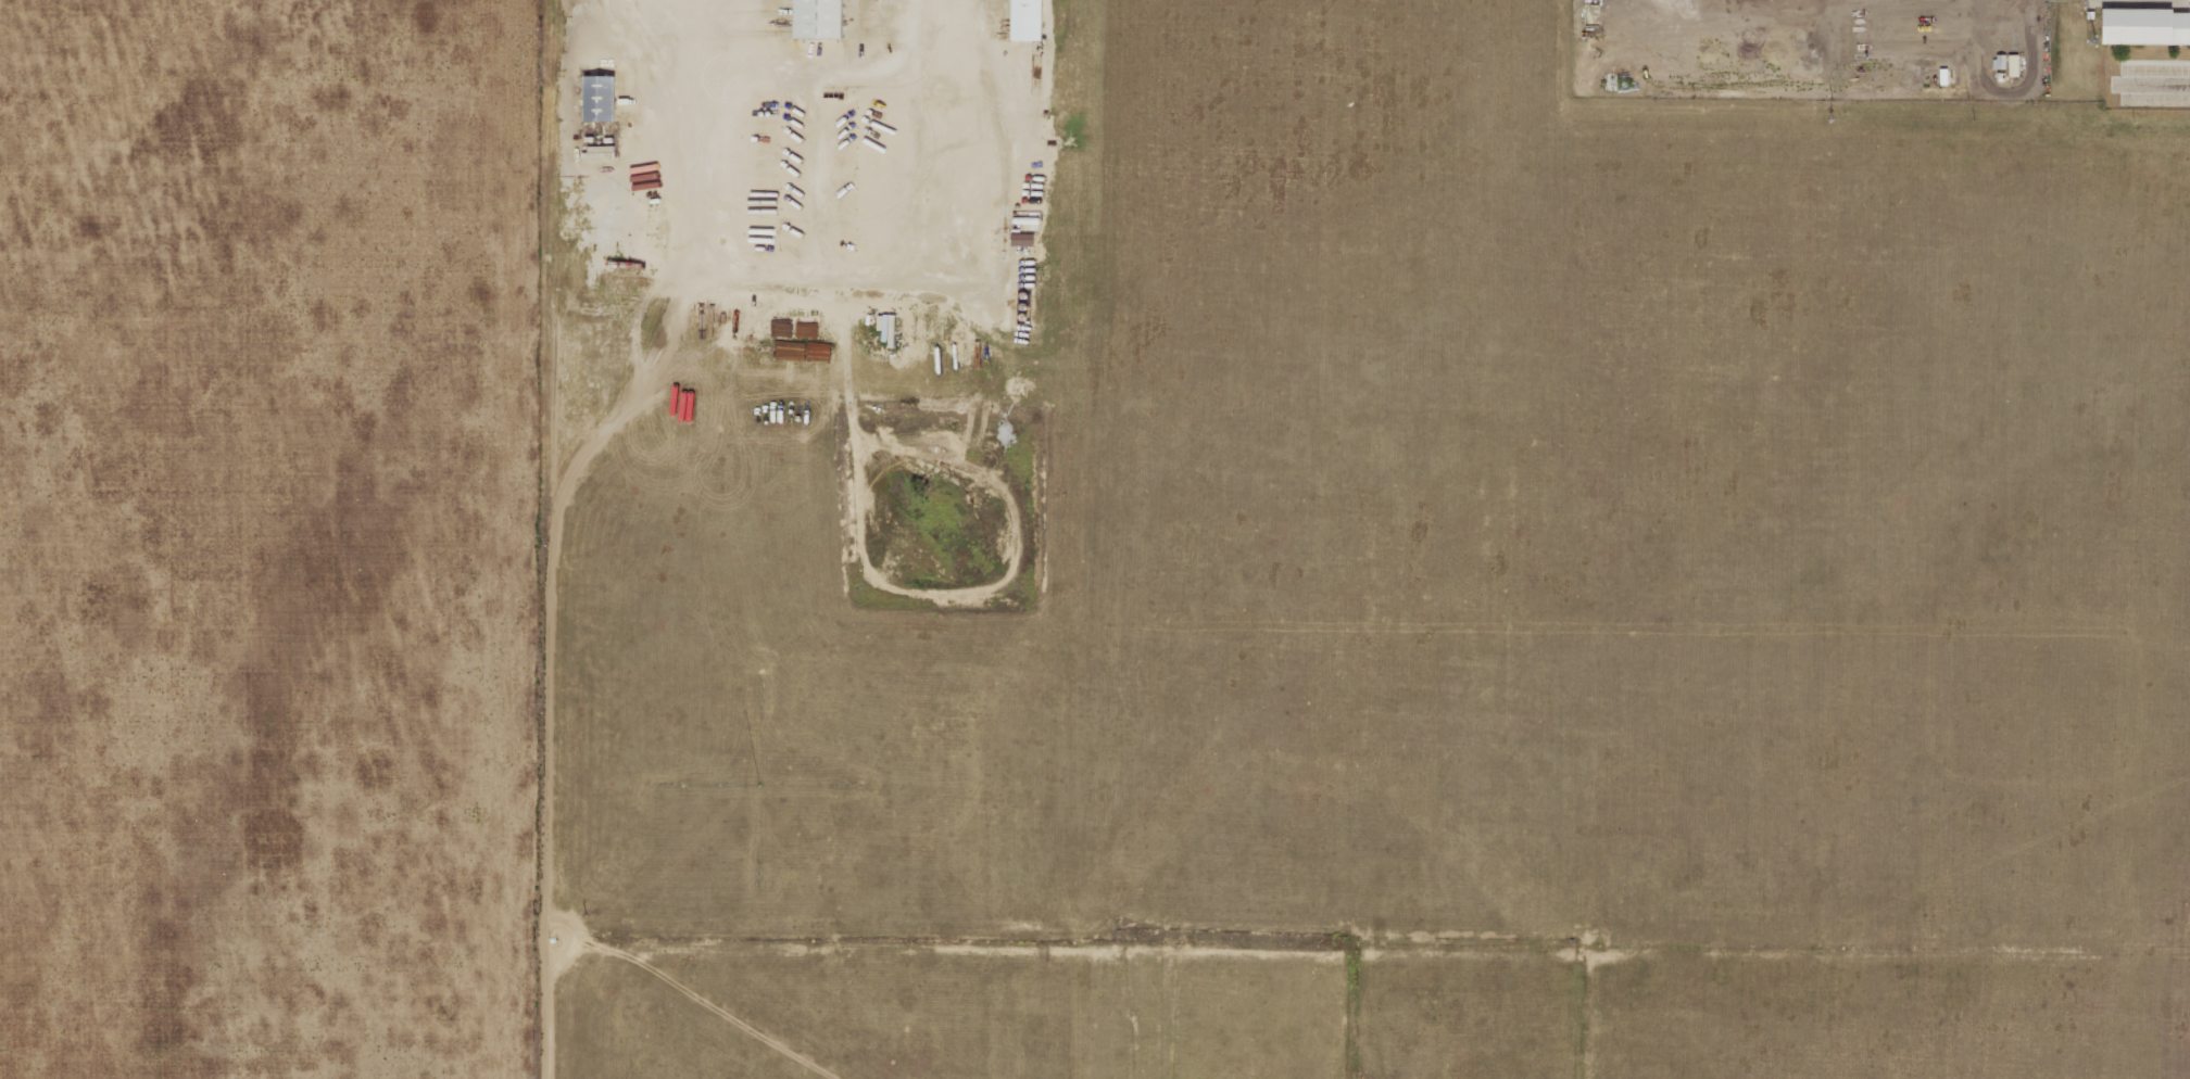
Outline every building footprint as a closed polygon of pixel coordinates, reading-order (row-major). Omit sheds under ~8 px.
[(849,38),(850,0),(801,0),(801,37),(849,38)] [(1046,0),(1016,0),(1015,39),(1046,40),(1046,0)] [(2094,8),(2165,8),(2165,12),(2185,12),(2185,43),(2094,43),(2094,8)]
